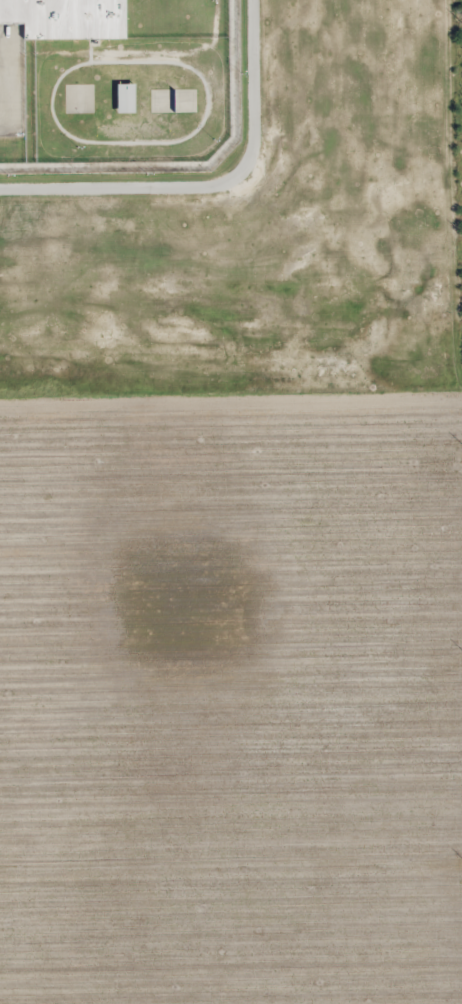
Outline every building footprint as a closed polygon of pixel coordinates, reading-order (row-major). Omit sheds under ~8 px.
[(21,24),(21,40),(122,40),(122,0),(0,0),(0,24),(21,24)] [(132,114),(132,84),(114,84),(114,114),(132,114)] [(196,92),(176,92),(175,113),(195,113),(196,92)]
